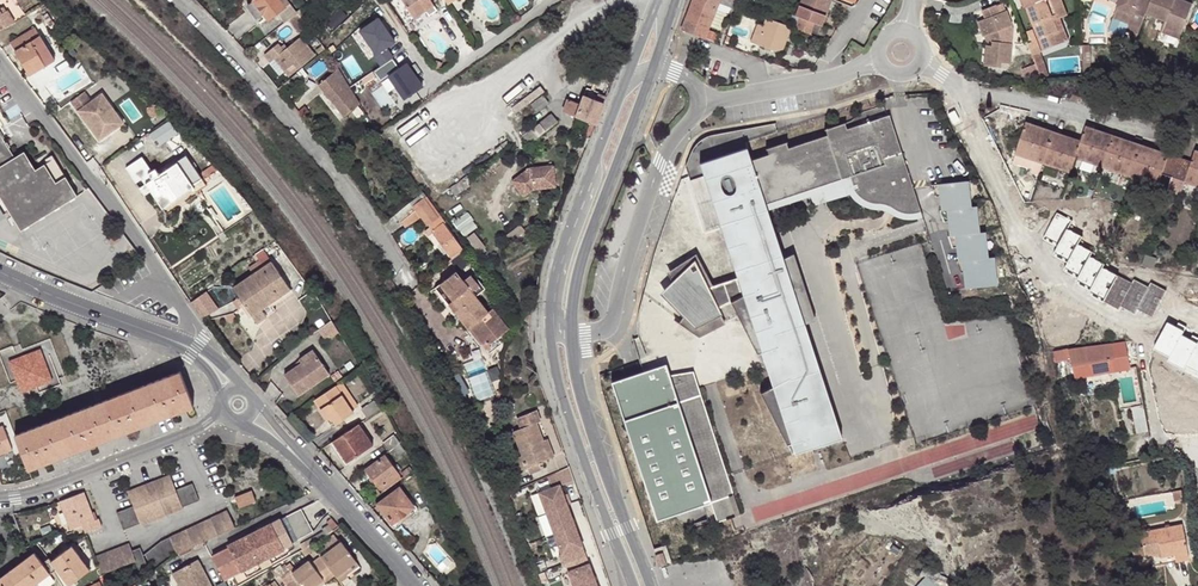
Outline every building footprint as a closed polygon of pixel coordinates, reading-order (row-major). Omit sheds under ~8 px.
[(254,1),(264,14),(268,20),(277,13),(283,20),(285,23),(297,13),(290,4),(287,0),(255,0),(254,1)] [(414,19),(425,12),(428,17),(438,11),(431,0),(403,0),(414,19)] [(694,0),(687,17),(709,26),(716,9),(694,0)] [(694,0),(716,9),(718,3),(730,7),(733,0),(694,0)] [(825,18),(832,0),(802,0),(799,8),(825,18)] [(1059,32),(1054,21),(1067,16),(1061,0),(1021,0),(1025,9),(1027,8),(1045,50),(1057,45),(1053,34),(1059,32)] [(1141,29),(1147,13),(1148,10),(1151,2),(1147,0),(1111,0),(1119,3),(1114,18),(1141,29)] [(1182,0),(1152,0),(1151,2),(1148,10),(1159,15),(1158,18),(1166,21),(1164,27),(1182,34),(1193,4),(1182,0)] [(257,19),(264,14),(254,1),(247,6),(257,19)] [(986,18),(978,22),(983,36),(990,34),(993,41),(993,45),(988,45),(985,65),(1000,67),(1001,62),(1010,63),(1012,44),(1003,42),(999,30),(1012,25),(1007,11),(999,13),(996,5),(983,10),(986,18)] [(342,25),(349,32),(368,14),(361,7),(343,23),(342,25)] [(19,19),(13,8),(6,12),(1,15),(0,12),(0,30),(19,19)] [(796,28),(811,34),(815,24),(821,26),(825,18),(799,8),(796,16),(800,18),(796,28)] [(342,25),(343,23),(332,9),(320,18),(332,33),(342,25)] [(425,12),(414,19),(418,24),(428,17),(425,12)] [(47,13),(43,16),(50,27),(54,23),(47,13)] [(687,17),(682,30),(705,38),(709,26),(687,17)] [(759,36),(784,46),(792,27),(766,17),(763,26),(759,36)] [(379,18),(360,31),(376,54),(374,55),(381,66),(373,71),(380,81),(389,76),(398,89),(400,87),(407,98),(423,87),(406,63),(400,68),(393,58),(394,57),(387,47),(395,42),(379,18)] [(1112,23),(1139,33),(1141,29),(1114,18),(1112,23)] [(269,31),(271,34),(285,23),(283,20),(269,31)] [(753,34),(759,36),(763,26),(757,24),(753,34)] [(35,27),(9,42),(29,75),(54,60),(35,27)] [(1180,38),(1182,34),(1164,27),(1162,31),(1180,38)] [(1065,30),(1059,32),(1053,34),(1057,45),(1069,41),(1065,30)] [(750,42),(756,44),(759,36),(753,34),(750,42)] [(782,53),(784,46),(759,36),(756,44),(782,53)] [(303,68),(315,58),(299,37),(283,50),(276,42),(262,53),(269,61),(274,57),(290,78),(299,71),(303,68)] [(1034,56),(1041,53),(1042,53),(1038,41),(1029,44),(1034,56)] [(1043,80),(1051,79),(1041,53),(1034,56),(1043,80)] [(361,105),(341,73),(339,69),(318,86),(344,117),(361,105)] [(290,78),(278,88),(285,96),(306,79),(299,71),(290,78)] [(542,95),(545,93),(541,87),(512,108),(517,115),(539,98),(542,95)] [(91,102),(84,93),(71,102),(78,110),(100,142),(111,134),(106,127),(120,117),(103,94),(91,102)] [(599,94),(596,100),(604,103),(606,97),(599,94)] [(585,136),(590,139),(596,125),(604,103),(596,100),(584,96),(581,104),(567,99),(565,105),(563,112),(574,116),(590,123),(585,136)] [(298,112),(303,117),(310,111),(306,106),(298,112)] [(808,456),(855,440),(776,201),(864,172),(868,185),(886,198),(900,203),(910,206),(921,209),(933,208),(902,112),(859,126),(858,120),(838,126),(840,132),(800,145),(798,139),(779,145),(780,151),(763,157),(715,172),(750,280),(725,288),(709,255),(680,275),(685,281),(674,295),(693,315),(687,322),(713,339),(737,325),(733,318),(734,317),(735,310),(743,303),(756,297),(773,348),(778,365),(786,389),(808,456)] [(534,128),(540,136),(558,122),(555,118),(552,114),(534,128)] [(124,124),(120,117),(106,127),(111,134),(124,124)] [(169,121),(150,133),(158,146),(177,133),(169,121)] [(1015,153),(1043,162),(1044,158),(1053,132),(1025,123),(1015,153)] [(1086,126),(1081,141),(1077,152),(1075,157),(1103,166),(1113,136),(1086,126)] [(528,144),(540,136),(534,128),(522,136),(528,144)] [(1044,158),(1043,162),(1070,171),(1073,164),(1075,157),(1077,152),(1081,141),(1053,132),(1044,158)] [(21,230),(76,195),(54,158),(36,169),(24,151),(15,157),(0,134),(0,197),(21,230)] [(1140,145),(1113,136),(1103,166),(1131,176),(1140,145)] [(711,160),(715,172),(763,157),(759,145),(711,160)] [(1140,145),(1131,176),(1158,184),(1162,173),(1168,154),(1150,148),(1140,145)] [(1185,181),(1197,185),(1197,151),(1195,150),(1191,162),(1185,181)] [(1175,157),(1168,154),(1162,173),(1173,177),(1180,158),(1175,157)] [(126,167),(136,183),(142,179),(150,191),(160,205),(190,185),(199,197),(202,194),(199,190),(206,186),(185,155),(158,174),(155,169),(152,171),(142,157),(126,167)] [(1180,158),(1173,177),(1185,181),(1191,162),(1180,158)] [(205,177),(217,168),(213,164),(202,171),(205,177)] [(555,167),(529,170),(512,183),(524,198),(534,190),(557,189),(555,167)] [(975,178),(946,180),(947,192),(948,207),(954,207),(955,219),(956,234),(962,233),(963,245),(964,260),(970,260),(971,271),(972,286),(1000,284),(998,257),(992,258),(991,231),(985,231),(983,205),(977,205),(975,178)] [(142,179),(136,183),(144,195),(150,191),(142,179)] [(440,241),(453,258),(464,250),(449,230),(439,212),(432,203),(423,192),(384,223),(390,232),(401,223),(400,221),(416,209),(431,229),(427,233),(435,245),(440,241)] [(256,322),(267,315),(262,308),(270,302),(290,289),(271,261),(233,287),(256,322)] [(1026,273),(1031,290),(1048,285),(1044,268),(1026,273)] [(484,291),(471,275),(464,281),(456,271),(440,284),(459,308),(454,312),(467,328),(470,326),(483,342),(482,343),(487,349),(490,346),(489,344),(509,328),(493,308),(488,312),(476,297),(484,291)] [(474,273),(471,275),(484,291),(486,289),(474,273)] [(207,289),(190,300),(202,317),(218,306),(207,289)] [(756,297),(743,303),(775,366),(778,365),(773,348),(756,297)] [(262,308),(267,315),(275,310),(270,302),(262,308)] [(529,319),(531,311),(526,313),(519,319),(529,322),(529,319)] [(1124,341),(1068,348),(1071,358),(1074,374),(1075,378),(1130,369),(1124,341)] [(41,348),(8,361),(21,394),(53,381),(41,348)] [(1068,348),(1054,350),(1055,360),(1071,358),(1068,348)] [(280,370),(296,395),(327,375),(312,350),(280,370)] [(679,364),(612,386),(657,524),(724,502),(729,519),(752,511),(706,370),(683,376),(679,364)] [(98,402),(15,434),(29,471),(112,439),(194,407),(180,371),(98,402)] [(335,386),(351,410),(356,406),(341,382),(335,386)] [(323,394),(314,400),(328,419),(331,417),(336,424),(353,412),(351,410),(335,386),(323,394)] [(786,389),(773,394),(805,457),(808,456),(786,389)] [(368,417),(380,409),(375,402),(374,401),(363,408),(368,417)] [(1145,411),(1143,404),(1132,407),(1135,422),(1137,433),(1148,431),(1147,426),(1146,421),(1145,411)] [(536,410),(517,418),(521,428),(513,431),(522,455),(517,457),(521,469),(527,467),(529,473),(542,468),(540,462),(551,457),(544,440),(536,422),(540,421),(536,410)] [(347,461),(372,445),(358,424),(348,430),(339,436),(333,440),(347,461)] [(11,445),(3,425),(0,426),(0,456),(6,453),(4,448),(11,445)] [(384,443),(389,450),(393,447),(398,443),(400,442),(394,435),(384,443)] [(547,439),(544,440),(551,457),(554,456),(547,439)] [(333,440),(330,443),(346,467),(374,448),(372,445),(347,461),(333,440)] [(404,451),(398,443),(393,447),(398,455),(404,451)] [(13,451),(11,445),(4,448),(6,453),(13,451)] [(366,468),(383,492),(389,488),(401,478),(384,455),(366,468)] [(404,476),(412,470),(409,466),(401,472),(404,476)] [(134,506),(117,513),(123,530),(141,523),(141,525),(183,509),(183,507),(199,501),(192,483),(176,489),(170,475),(128,491),(134,506)] [(538,493),(561,555),(558,556),(561,564),(563,563),(572,585),(596,585),(558,485),(538,493)] [(377,505),(391,524),(413,506),(411,503),(399,487),(377,504),(377,505)] [(1180,489),(1173,491),(1175,501),(1182,500),(1180,489)] [(252,490),(235,496),(240,508),(256,502),(252,490)] [(88,515),(93,513),(85,491),(59,502),(70,530),(82,525),(86,533),(102,527),(98,518),(96,519),(90,522),(88,515)] [(391,524),(387,527),(390,531),(419,509),(416,506),(414,507),(413,506),(391,524)] [(147,559),(156,570),(159,567),(172,557),(210,539),(235,528),(228,511),(197,525),(161,541),(146,554),(147,559)] [(96,519),(93,513),(88,515),(90,522),(96,519)] [(284,517),(284,518),(287,524),(292,522),(289,514),(284,517)] [(339,526),(334,518),(329,521),(334,529),(339,526)] [(281,519),(272,523),(278,535),(283,546),(292,541),(281,519)] [(222,575),(236,568),(239,566),(241,571),(257,563),(285,549),(283,546),(278,535),(272,523),(228,545),(229,548),(212,556),(222,575)] [(316,535),(319,540),(334,530),(330,524),(323,528),(324,530),(316,535)] [(1141,532),(1143,547),(1145,555),(1159,553),(1160,556),(1187,551),(1181,524),(1141,532)] [(335,575),(340,582),(348,576),(347,574),(344,571),(357,561),(342,541),(321,556),(335,575)] [(146,565),(140,548),(131,551),(129,544),(95,557),(102,575),(136,562),(139,570),(146,565)] [(91,570),(72,545),(51,562),(57,570),(69,585),(91,570)] [(1143,547),(1131,549),(1134,558),(1145,555),(1143,547)] [(1188,558),(1187,551),(1160,556),(1162,564),(1188,558)] [(51,574),(42,563),(34,552),(0,578),(0,585),(35,585),(51,574)] [(659,569),(666,566),(662,553),(655,555),(659,569)] [(335,575),(321,556),(312,563),(309,560),(293,572),(303,585),(315,585),(324,579),(326,581),(335,575)] [(57,570),(51,562),(48,558),(42,563),(51,574),(57,570)] [(173,572),(180,585),(212,585),(198,559),(173,572)] [(344,571),(347,574),(360,565),(357,561),(344,571)] [(939,584),(926,575),(918,585),(937,585),(939,584)]
